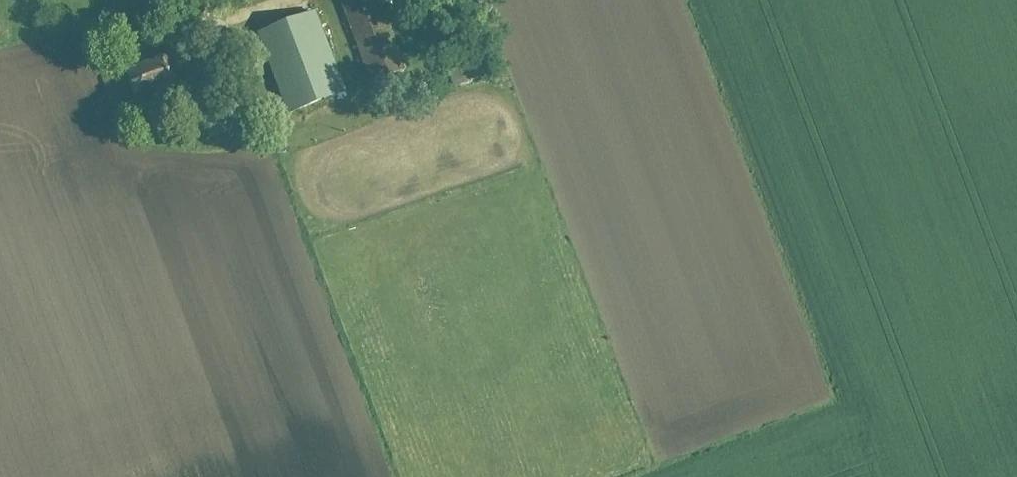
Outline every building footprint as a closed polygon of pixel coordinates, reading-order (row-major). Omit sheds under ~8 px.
[(380,0),(341,0),(372,82),(405,69),(380,0)] [(259,35),(289,113),(345,92),(315,14),(259,35)] [(174,53),(126,71),(136,97),(158,89),(163,102),(188,93),(174,53)] [(463,70),(470,84),(493,73),(486,59),(463,70)]
